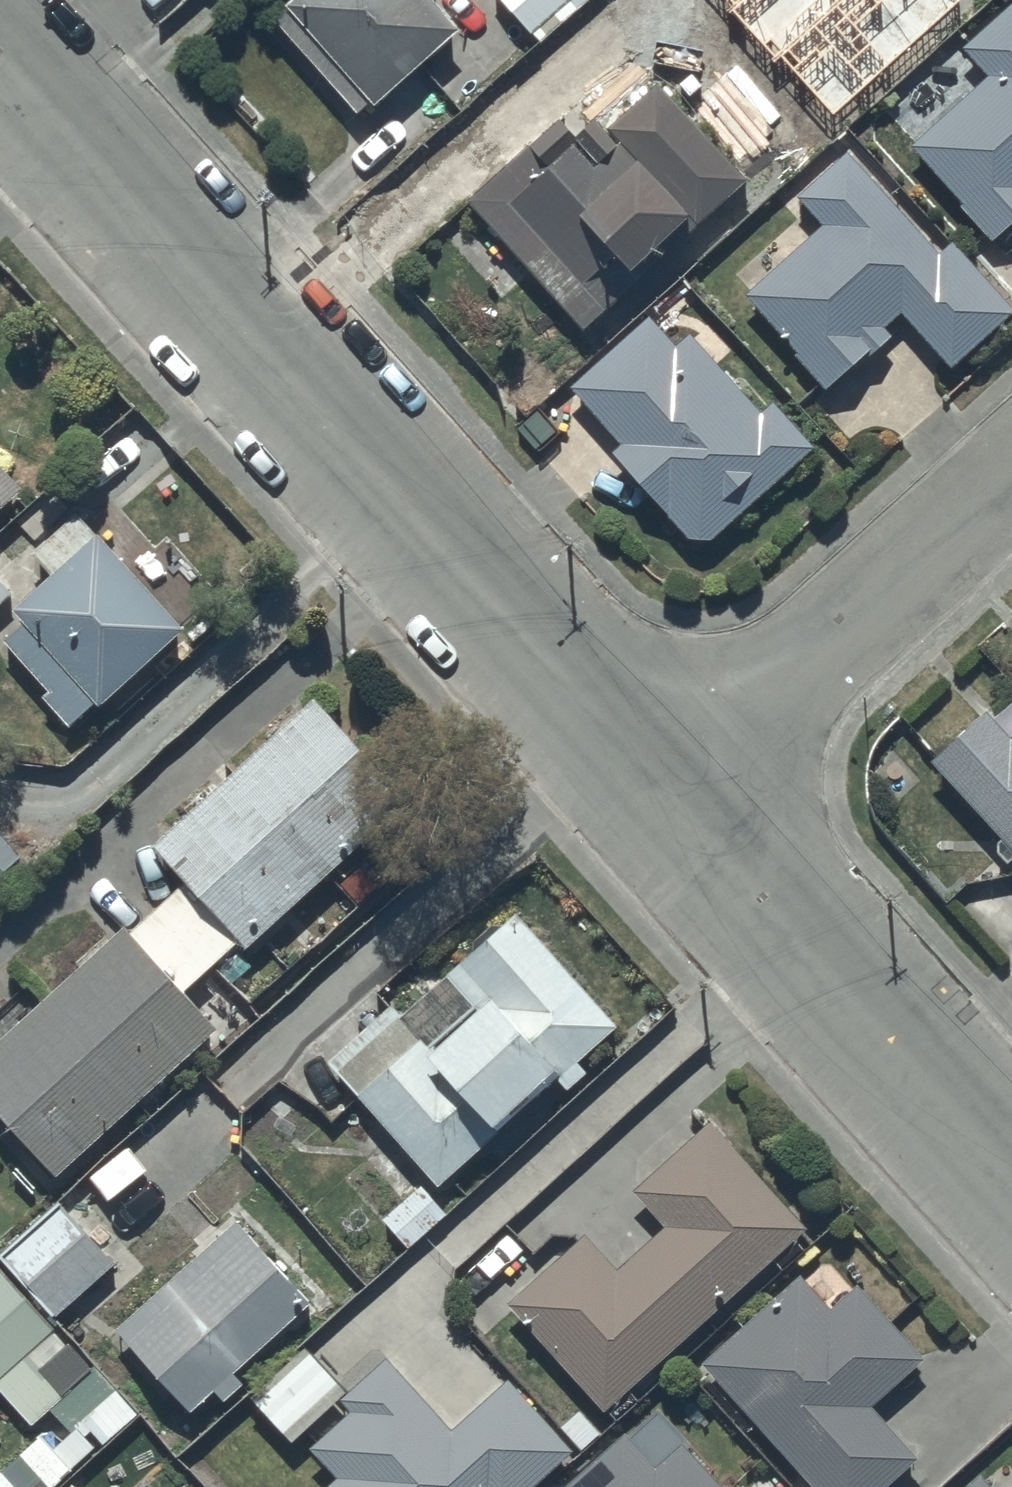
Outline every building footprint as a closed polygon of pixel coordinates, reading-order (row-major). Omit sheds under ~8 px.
[(297,4),(273,27),(362,123),(371,114),(377,121),(464,40),(427,0),(294,0),(297,4)] [(541,48),(595,0),(499,0),(541,48)] [(728,42),(803,125),(841,90),(846,96),(877,68),(895,87),(989,2),(988,0),(818,0),(812,6),(807,0),(774,0),(728,42)] [(963,53),(989,82),(912,151),(998,246),(1011,233),(1011,8),(963,53)] [(562,123),(469,206),(586,336),(749,189),(660,90),(607,137),(600,129),(582,145),(562,123)] [(744,300),(797,358),(795,361),(830,400),(895,341),(888,333),(903,320),(953,376),(1011,323),(1011,311),(955,248),(941,261),(847,157),(797,203),(823,231),(744,300)] [(652,324),(571,391),(619,449),(612,455),(694,555),(814,456),(774,408),(762,418),(693,335),(675,351),(652,324)] [(25,496),(0,468),(0,519),(25,496)] [(3,647),(48,696),(40,704),(69,737),(96,713),(99,716),(187,636),(178,627),(185,620),(165,598),(158,604),(78,516),(31,560),(52,583),(13,619),(23,629),(3,647)] [(0,581),(0,613),(16,598),(0,581)] [(255,959),(414,805),(316,704),(220,796),(209,784),(182,810),(189,818),(151,855),(184,889),(134,937),(127,929),(0,1052),(0,1118),(65,1185),(222,1033),(188,997),(218,967),(233,981),(255,959)] [(925,766),(1011,861),(1011,743),(1011,744),(983,713),(925,766)] [(24,861),(0,836),(0,884),(24,861)] [(396,1015),(330,1070),(356,1101),(332,1121),(349,1141),(374,1120),(439,1196),(520,1127),(517,1124),(560,1088),(568,1098),(590,1079),(582,1068),(622,1034),(525,919),(448,985),(474,1015),(429,1053),(396,1015)] [(588,1242),(510,1311),(606,1420),(812,1238),(712,1125),(631,1197),(663,1234),(617,1275),(588,1242)] [(423,1189),(383,1224),(409,1253),(449,1218),(423,1189)] [(0,1263),(0,1264),(56,1325),(96,1288),(115,1309),(134,1291),(58,1209),(0,1263)] [(116,1333),(194,1421),(218,1400),(225,1409),(246,1391),(237,1380),(315,1312),(239,1225),(116,1333)] [(33,1432),(51,1415),(72,1438),(53,1454),(73,1477),(98,1454),(87,1443),(93,1437),(105,1450),(140,1419),(95,1369),(92,1372),(70,1347),(68,1349),(0,1272),(0,1395),(33,1432)] [(702,1370),(807,1486),(897,1486),(921,1466),(872,1412),(926,1364),(859,1290),(833,1314),(802,1279),(702,1370)] [(294,1448),(340,1406),(353,1419),(312,1457),(338,1485),(335,1486),(543,1486),(577,1456),(510,1384),(454,1435),(388,1364),(353,1397),(309,1350),(253,1402),(294,1448)] [(574,1486),(721,1486),(682,1444),(657,1467),(630,1437),(574,1486)] [(106,1473),(90,1486),(118,1486),(106,1473)] [(983,1479),(974,1486),(991,1486),(983,1479)]
